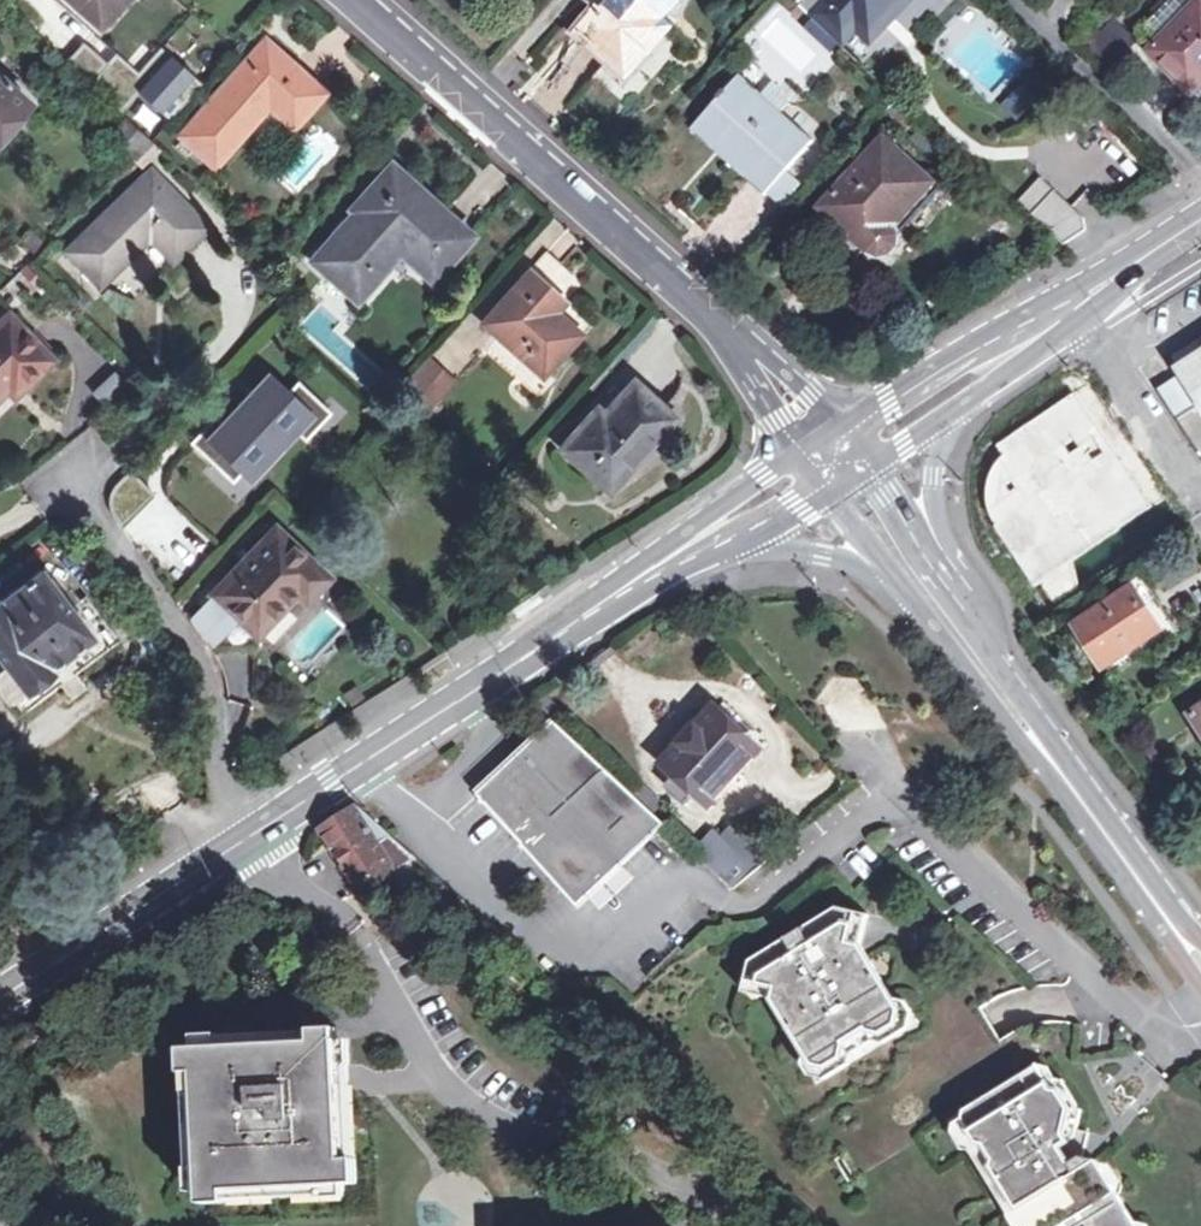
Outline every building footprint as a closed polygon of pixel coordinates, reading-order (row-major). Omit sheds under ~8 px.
[(100,29),(126,0),(68,0),(100,29)] [(596,16),(579,35),(622,74),(661,31),(652,22),(672,0),(578,0),(596,16)] [(798,12),(836,49),(858,25),(873,39),(909,0),(809,0),(798,12)] [(1155,43),(1192,5),(1187,0),(1166,0),(1139,28),(1155,43)] [(1192,5),(1155,43),(1147,51),(1190,91),(1194,87),(1200,91),(1200,90),(1200,0),(1197,0),(1192,5)] [(297,132),(328,100),(271,48),(185,146),(215,172),(273,112),(297,132)] [(133,83),(161,112),(197,78),(168,49),(133,83)] [(777,115),(787,105),(770,89),(760,101),(734,80),(688,133),(756,187),(800,136),(777,115)] [(27,106),(0,81),(0,137),(27,106)] [(112,138),(136,161),(153,145),(127,121),(112,138)] [(884,144),(821,215),(869,258),(933,189),(884,144)] [(173,260),(206,228),(151,175),(72,251),(105,283),(152,239),(173,260)] [(1017,199),(1064,245),(1087,222),(1041,175),(1017,199)] [(398,251),(413,264),(437,283),(471,246),(396,181),(356,222),(361,227),(322,269),(370,310),(392,286),(377,274),(398,251)] [(377,274),(392,286),(413,264),(398,251),(377,274)] [(523,318),(501,342),(544,385),(586,340),(563,317),(571,307),(555,291),(568,277),(552,262),(509,306),(523,318)] [(523,318),(509,306),(488,329),(501,342),(523,318)] [(44,385),(62,369),(11,314),(0,324),(0,408),(14,396),(35,376),(44,385)] [(1179,370),(1200,405),(1200,356),(1179,370)] [(430,365),(407,389),(434,415),(457,391),(430,365)] [(35,376),(14,396),(23,405),(44,385),(35,376)] [(241,471),(248,478),(294,432),(305,421),(316,431),(331,416),(298,383),(285,397),(268,380),(224,424),(215,416),(189,443),(219,473),(231,461),(241,471)] [(567,453),(606,490),(623,471),(631,478),(662,445),(653,438),(670,420),(639,391),(605,424),(599,419),(567,453)] [(653,438),(662,445),(678,427),(670,420),(653,438)] [(294,432),(305,442),(316,431),(305,421),(294,432)] [(1103,447),(1037,489),(1077,552),(1143,510),(1103,447)] [(219,473),(230,483),(241,471),(231,461),(219,473)] [(623,471),(606,490),(614,497),(631,478),(623,471)] [(151,497),(126,473),(113,488),(107,501),(106,514),(117,533),(151,497)] [(302,602),(322,582),(273,532),(185,621),(204,647),(234,618),(251,634),(294,593),(302,602)] [(6,599),(4,597),(0,600),(0,646),(11,660),(0,669),(0,677),(18,699),(22,696),(33,707),(128,633),(93,591),(74,605),(45,568),(6,599)] [(518,606),(524,614),(549,596),(543,588),(518,606)] [(1130,588),(1074,624),(1101,667),(1169,622),(1150,593),(1138,601),(1130,588)] [(715,705),(663,763),(709,805),(763,748),(715,705)] [(1190,717),(1200,735),(1200,709),(1190,717)] [(1141,722),(1127,731),(1132,739),(1147,730),(1141,722)] [(665,825),(562,726),(496,786),(478,802),(558,889),(576,909),(665,825)] [(398,867),(359,804),(324,827),(364,889),(398,867)] [(359,804),(398,867),(415,855),(408,849),(359,804)] [(757,868),(714,828),(694,849),(734,887),(757,868)] [(1077,895),(1070,900),(1079,915),(1087,909),(1077,895)] [(778,985),(775,996),(809,1050),(817,1063),(830,1066),(843,1059),(845,1052),(846,1048),(847,1043),(867,1030),(884,1034),(898,1024),(903,1010),(897,1000),(863,945),(851,942),(857,912),(837,908),(751,959),(746,976),(778,985)] [(851,942),(863,945),(870,914),(857,912),(851,942)] [(778,985),(746,976),(744,989),(775,996),(778,985)] [(804,1054),(809,1050),(775,996),(744,989),(728,999),(849,1189),(964,1114),(1039,1066),(1047,1061),(1026,1029),(1003,1043),(992,1026),(965,985),(914,1015),(908,1031),(888,1044),(874,1043),(855,1054),(851,1066),(829,1080),(812,1077),(804,1064),(804,1054)] [(908,1031),(914,1015),(907,1002),(897,1000),(903,1010),(898,1024),(884,1034),(867,1030),(847,1043),(846,1048),(845,1052),(843,1059),(830,1066),(817,1063),(809,1050),(804,1054),(804,1064),(812,1077),(829,1080),(851,1066),(855,1054),(874,1043),(888,1044),(908,1031)] [(198,1047),(203,1190),(347,1184),(343,1079),(341,1040),(270,1043),(198,1047)] [(964,1114),(964,1120),(980,1147),(991,1151),(997,1163),(998,1172),(1011,1192),(1023,1212),(1015,1218),(1020,1225),(1140,1225),(1139,1225),(1119,1195),(1099,1162),(1082,1158),(1083,1146),(1073,1143),(1074,1135),(1067,1134),(1071,1110),(1061,1092),(1055,1091),(1039,1066),(964,1114)] [(1050,1067),(1039,1066),(1055,1091),(1061,1092),(1071,1110),(1067,1134),(1074,1135),(1073,1143),(1083,1146),(1082,1158),(1099,1162),(1103,1138),(1080,1131),(1084,1110),(1066,1081),(1057,1079),(1050,1067)] [(980,1147),(964,1120),(957,1125),(955,1137),(965,1152),(972,1153),(980,1147)] [(980,1147),(972,1153),(989,1177),(998,1172),(997,1163),(991,1151),(980,1147)] [(1111,1165),(1099,1162),(1119,1195),(1124,1184),(1111,1165)] [(998,1172),(989,1177),(1002,1198),(1011,1192),(998,1172)] [(1011,1192),(1002,1198),(1015,1218),(1023,1212),(1011,1192)]
